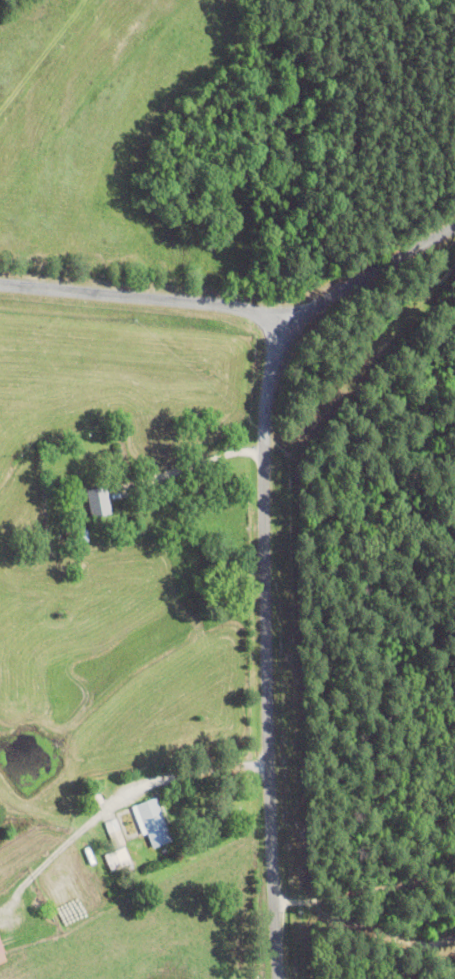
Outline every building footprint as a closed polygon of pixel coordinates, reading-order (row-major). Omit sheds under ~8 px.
[(87,489),(92,516),(112,512),(108,485),(87,489)] [(149,848),(172,841),(159,798),(137,804),(149,848)] [(114,844),(124,842),(122,833),(120,834),(117,819),(109,821),(114,844)] [(106,854),(113,871),(132,863),(126,847),(106,854)]
